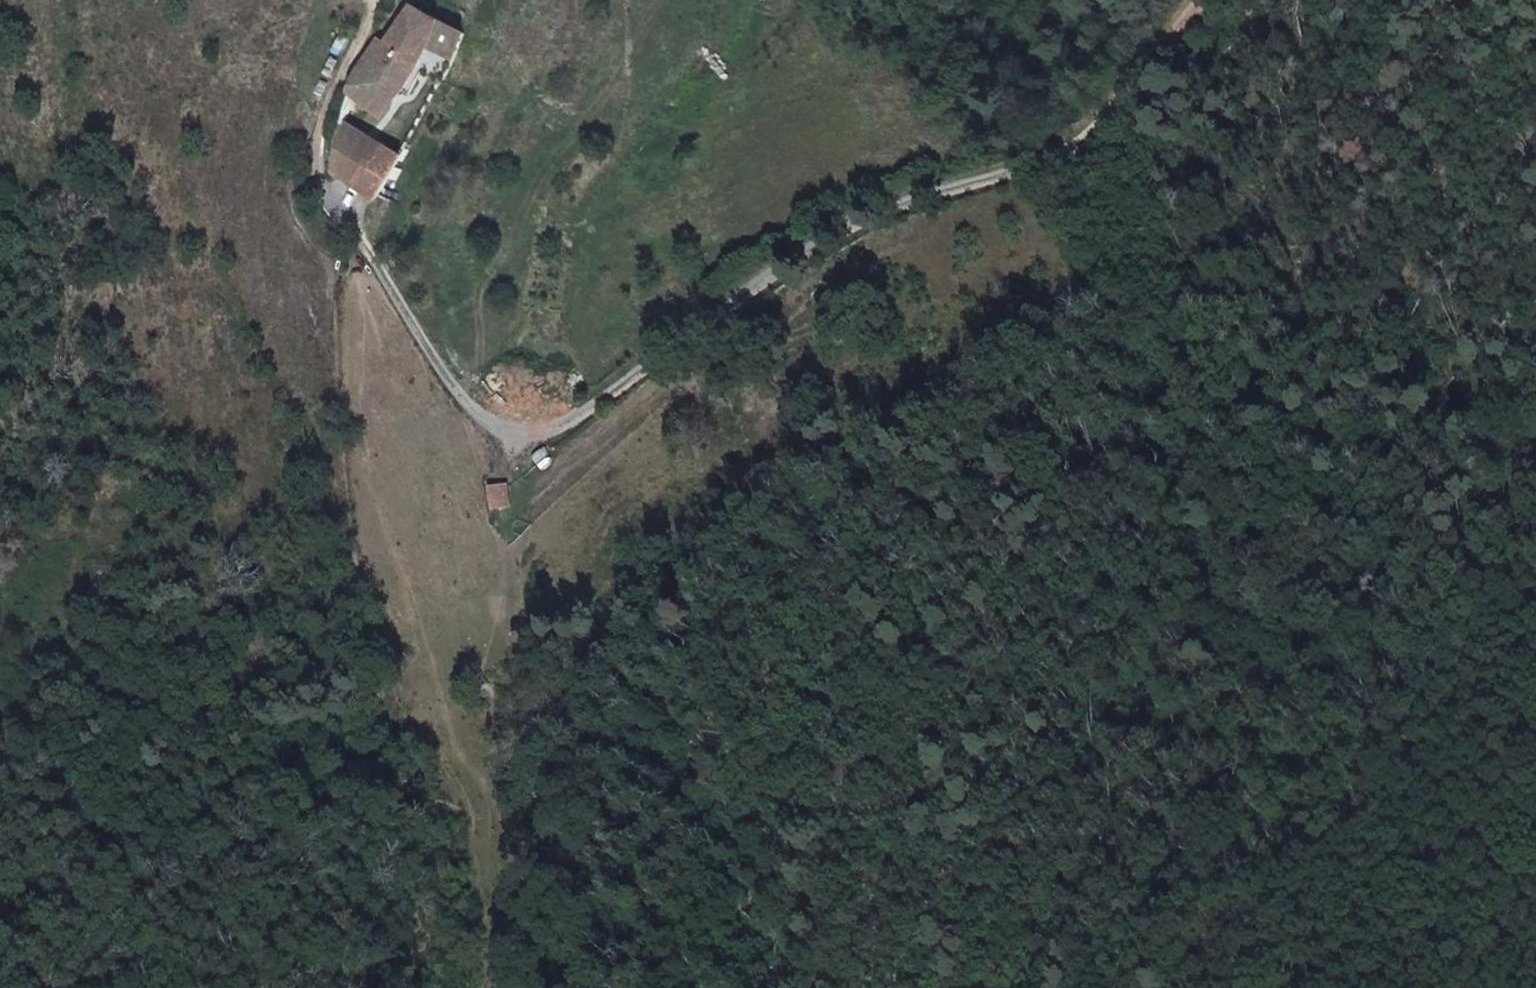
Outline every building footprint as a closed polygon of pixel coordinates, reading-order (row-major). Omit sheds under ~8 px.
[(455,30),(426,15),(404,51),(377,91),(370,85),(355,99),(360,102),(394,127),(416,96),(427,81),(431,74),(455,30)] [(482,45),(455,30),(431,74),(458,91),(482,45)] [(347,187),(346,188),(370,198),(390,152),(359,141),(347,187)] [(419,163),(390,152),(370,198),(397,208),(419,163)] [(507,484),(487,486),(489,508),(509,506),(507,484)]
